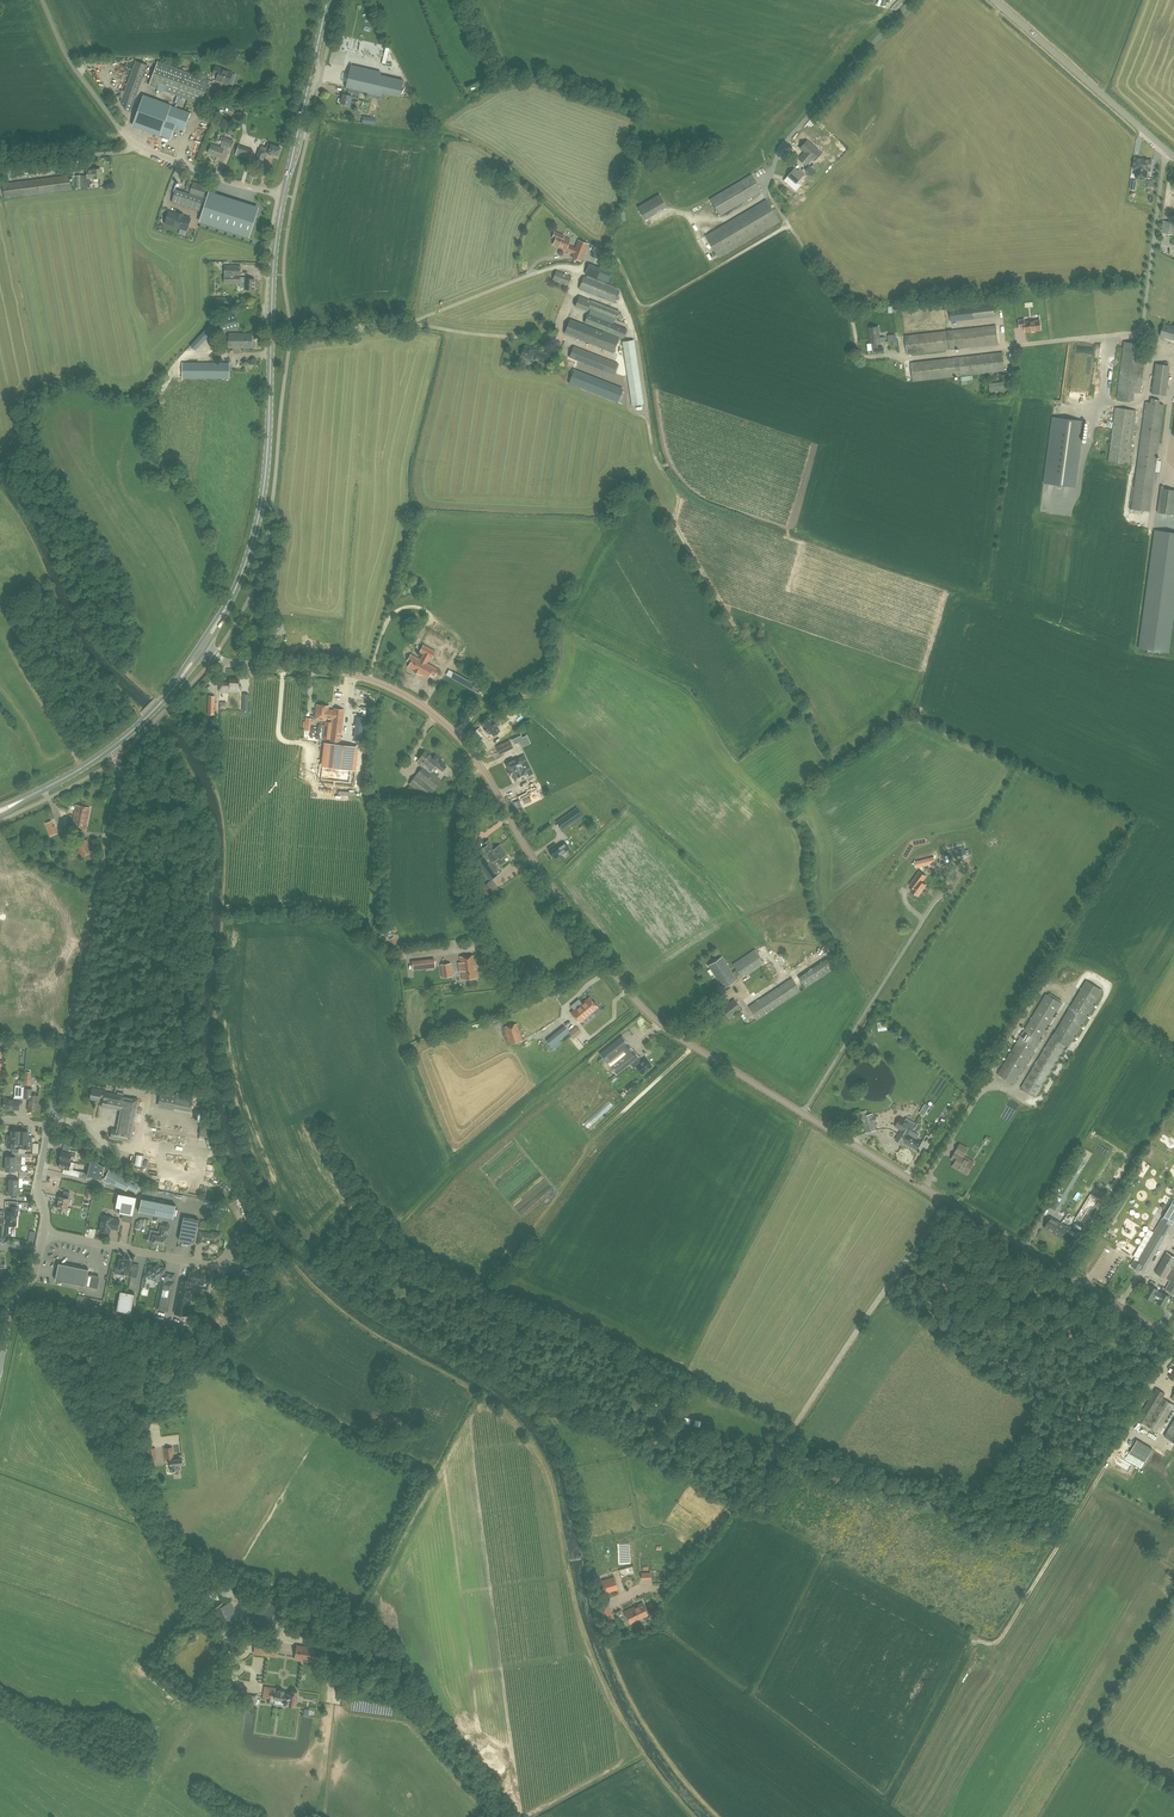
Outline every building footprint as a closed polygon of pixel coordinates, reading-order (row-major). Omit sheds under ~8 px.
[(158,61),(149,85),(177,95),(194,102),(200,104),(209,80),(158,61)] [(221,81),(228,84),(230,79),(234,75),(232,74),(232,73),(216,67),(213,72),(218,74),(216,80),(221,82),(221,81)] [(350,68),(346,87),(349,88),(353,89),(353,86),(358,87),(357,90),(360,91),(368,93),(373,94),(382,96),(382,92),(400,96),(404,80),(386,76),(350,68)] [(357,102),(360,91),(357,90),(358,87),(353,86),(353,89),(349,88),(347,95),(343,94),(341,103),(350,105),(351,100),(357,102)] [(188,117),(194,102),(177,95),(173,107),(155,100),(154,104),(143,100),(134,125),(170,138),(171,138),(179,142),(184,130),(185,131),(190,118),(188,117)] [(222,144),(221,147),(211,144),(208,153),(221,157),(224,148),(225,145),(232,148),(235,140),(224,136),(221,144),(222,144)] [(819,152),(807,140),(800,148),(805,152),(799,159),(806,165),(812,158),(813,159),(819,152)] [(271,145),(268,144),(266,147),(261,146),(260,150),(259,149),(255,161),(262,163),(266,153),(265,152),(265,151),(269,153),(268,154),(274,156),(274,154),(278,155),(281,148),(271,145)] [(255,152),(241,148),(238,155),(246,158),(251,160),(252,160),(255,152)] [(1153,160),(1134,157),(1133,169),(1135,170),(1135,176),(1147,178),(1148,172),(1151,172),(1153,160)] [(810,167),(808,166),(805,170),(812,176),(816,171),(811,167),(810,167)] [(787,176),(795,183),(804,174),(799,169),(797,171),(794,168),(787,176)] [(93,170),(93,178),(94,178),(99,178),(99,184),(103,184),(102,172),(101,173),(101,169),(93,169),(93,170)] [(87,170),(87,175),(76,176),(77,188),(90,187),(90,178),(93,178),(93,170),(87,170)] [(762,191),(752,174),(710,199),(720,216),(762,191)] [(1147,187),(1154,188),(1155,180),(1152,179),(1151,180),(1148,180),(1147,187)] [(207,186),(193,182),(189,194),(203,198),(207,186)] [(189,194),(176,189),(172,201),(199,210),(203,198),(189,194)] [(645,220),(667,207),(659,194),(637,206),(645,220)] [(248,236),(249,236),(257,208),(250,206),(248,211),(207,198),(199,220),(248,236)] [(779,221),(767,200),(705,236),(717,257),(779,221)] [(176,214),(169,211),(165,223),(187,230),(191,218),(183,216),(184,214),(177,212),(176,214)] [(1173,224),(1173,222),(1164,221),(1162,233),(1173,234),(1173,224)] [(575,247),(568,244),(570,239),(563,237),(564,235),(555,232),(553,237),(556,239),(554,244),(565,249),(564,250),(571,253),(571,252),(573,253),(571,257),(581,261),(588,244),(578,239),(575,247)] [(612,272),(589,263),(584,273),(608,282),(612,272)] [(241,266),(225,266),(224,283),(240,283),(241,266)] [(572,276),(556,270),(552,280),(568,286),(572,276)] [(620,290),(617,289),(584,276),(579,289),(615,303),(620,290)] [(245,289),(255,289),(255,279),(249,279),(249,277),(240,277),(240,283),(240,287),(245,287),(245,289)] [(587,312),(588,309),(616,320),(620,311),(579,295),(575,307),(587,312)] [(216,297),(215,305),(227,305),(227,297),(216,297)] [(995,316),(993,303),(950,308),(951,321),(995,316)] [(624,338),(627,329),(588,313),(584,322),(624,338)] [(219,319),(222,331),(237,327),(234,315),(219,319)] [(620,338),(570,318),(564,333),(613,354),(620,338)] [(1041,329),(1039,320),(1024,322),(1024,319),(1019,320),(1020,328),(1025,327),(1025,331),(1041,329)] [(216,328),(210,323),(205,329),(190,346),(195,350),(211,333),(216,328)] [(1173,340),(1173,327),(1163,324),(1160,336),(1173,340)] [(905,335),(907,354),(998,344),(996,325),(905,335)] [(878,326),(869,327),(871,343),(872,343),(873,350),(876,350),(876,353),(884,352),(883,347),(878,348),(877,342),(880,342),(878,326)] [(240,348),(252,348),(252,333),(238,333),(229,333),(229,348),(240,347),(240,348)] [(1144,344),(1125,342),(1122,361),(1141,363),(1144,344)] [(532,363),(533,362),(534,360),(542,364),(546,355),(540,352),(540,353),(530,349),(530,348),(525,346),(523,350),(522,350),(521,351),(519,354),(520,355),(521,356),(529,360),(529,361),(529,362),(532,363)] [(618,364),(574,346),(569,357),(614,375),(618,364)] [(913,381),(994,372),(1005,371),(1003,352),(910,362),(913,381)] [(1144,364),(1122,361),(1118,390),(1132,392),(1140,393),(1144,364)] [(183,362),(183,378),(229,378),(229,363),(183,362)] [(620,388),(571,369),(566,383),(614,402),(620,388)] [(1004,388),(1003,382),(989,384),(990,394),(1007,392),(1006,388),(1004,388)] [(1131,509),(1150,511),(1154,476),(1157,461),(1164,404),(1159,403),(1160,399),(1151,398),(1150,402),(1145,401),(1131,509)] [(1129,464),(1136,410),(1115,407),(1108,461),(1129,464)] [(1076,487),(1083,431),(1085,422),(1084,422),(1053,417),(1044,482),(1076,487)] [(1164,488),(1164,486),(1161,486),(1157,512),(1173,515),(1173,490),(1164,488)] [(1155,530),(1138,648),(1148,650),(1147,653),(1159,655),(1160,651),(1169,653),(1173,616),(1173,532),(1155,530)] [(432,657),(435,651),(424,644),(420,652),(423,654),(420,660),(418,658),(415,662),(412,660),(409,666),(423,674),(425,670),(430,673),(434,667),(426,663),(430,656),(432,657)] [(475,691),(478,685),(454,672),(451,678),(475,691)] [(241,691),(241,685),(238,685),(238,679),(229,679),(229,683),(220,683),(220,691),(227,691),(227,688),(229,688),(229,691),(241,691)] [(328,706),(317,705),(315,719),(326,720),(326,718),(329,718),(330,710),(328,709),(328,706)] [(344,710),(334,708),(334,710),(330,710),(329,718),(333,719),(330,740),(340,742),(344,710)] [(488,717),(481,723),(484,726),(488,731),(490,734),(491,732),(494,735),(499,730),(497,728),(497,727),(496,726),(491,721),(491,720),(488,717)] [(479,728),(472,733),(476,739),(482,735),(480,732),(482,731),(479,728)] [(515,729),(504,734),(507,742),(518,736),(515,729)] [(525,740),(520,742),(522,746),(530,743),(527,735),(523,737),(525,740)] [(496,747),(499,754),(512,748),(509,741),(496,747)] [(359,746),(324,742),(321,766),(356,770),(359,746)] [(433,757),(425,751),(419,759),(425,764),(431,769),(435,764),(438,765),(437,767),(442,771),(446,766),(441,762),(442,760),(435,755),(433,757)] [(518,758),(506,763),(509,771),(508,771),(510,775),(512,774),(516,781),(521,778),(521,780),(527,777),(524,771),(531,768),(527,759),(520,763),(518,758)] [(425,764),(409,784),(427,799),(441,781),(430,773),(432,770),(431,769),(425,764)] [(528,794),(521,798),(524,805),(539,798),(535,789),(528,793),(528,794)] [(86,830),(90,808),(76,805),(74,814),(75,814),(72,827),(86,830)] [(569,824),(578,817),(576,814),(580,812),(580,811),(577,808),(564,817),(564,818),(568,824),(569,824)] [(54,826),(52,820),(45,823),(50,836),(58,832),(55,825),(54,826)] [(87,839),(80,843),(76,845),(82,857),(93,851),(87,839)] [(495,848),(489,840),(484,844),(485,846),(482,848),(486,854),(482,856),(485,859),(496,851),(494,849),(495,848)] [(562,854),(569,848),(565,842),(558,847),(555,844),(548,849),(555,858),(561,853),(562,854)] [(496,851),(488,857),(492,862),(493,861),(494,860),(495,862),(497,860),(500,864),(505,861),(502,857),(506,854),(499,845),(495,848),(494,849),(496,851)] [(965,846),(949,850),(951,861),(968,857),(965,846)] [(482,856),(474,862),(478,867),(474,870),(474,882),(485,897),(497,889),(491,879),(497,875),(495,872),(499,869),(497,867),(493,861),(492,862),(488,857),(485,859),(482,856)] [(916,867),(935,862),(934,856),(914,861),(916,867)] [(918,895),(926,884),(922,881),(927,876),(919,871),(909,885),(913,887),(911,890),(918,895)] [(126,929),(130,935),(139,928),(135,923),(126,929)] [(396,937),(390,940),(394,947),(399,944),(396,937)] [(736,969),(739,973),(741,977),(764,963),(755,949),(732,964),(736,969)] [(462,979),(477,978),(474,955),(459,957),(460,962),(458,962),(459,971),(461,971),(462,979)] [(722,956),(708,965),(723,988),(737,979),(735,976),(739,973),(736,969),(732,972),(722,956)] [(834,968),(827,958),(799,977),(806,987),(834,968)] [(423,968),(422,961),(412,962),(413,969),(423,968)] [(450,963),(440,964),(442,977),(452,976),(450,963)] [(757,1019),(800,990),(792,978),(749,1006),(757,1019)] [(1103,990),(1085,980),(1052,1036),(1066,1045),(1069,1047),(1103,990)] [(1014,1083),(1017,1078),(1062,1003),(1061,1002),(1062,999),(1050,992),(1048,995),(1046,993),(998,1074),(1014,1083)] [(571,1012),(575,1018),(593,1002),(589,997),(571,1012)] [(729,1018),(741,1009),(733,999),(724,1006),(725,1006),(722,1009),(729,1018)] [(579,1023),(598,1007),(593,1002),(575,1018),(579,1023)] [(517,1023),(503,1027),(508,1044),(522,1040),(517,1023)] [(581,1032),(578,1028),(577,1026),(569,1033),(568,1033),(573,1039),(581,1032)] [(569,1033),(564,1027),(547,1041),(550,1045),(552,1047),(568,1033),(569,1033)] [(639,1057),(622,1036),(600,1054),(617,1075),(639,1057)] [(1035,1096),(1038,1091),(1066,1045),(1052,1036),(1024,1083),(1021,1088),(1035,1096)] [(652,1066),(646,1058),(642,1061),(639,1057),(631,1064),(634,1068),(636,1066),(642,1074),(652,1066)] [(19,1097),(23,1098),(24,1088),(24,1086),(25,1080),(21,1079),(20,1085),(15,1085),(15,1089),(19,1089),(19,1097)] [(625,1088),(629,1093),(636,1086),(632,1082),(625,1088)] [(29,1086),(24,1086),(24,1088),(23,1098),(29,1098),(28,1110),(37,1111),(38,1095),(32,1095),(32,1089),(29,1089),(29,1086)] [(102,1106),(106,1107),(112,1108),(112,1107),(121,1109),(117,1130),(112,1129),(111,1137),(131,1141),(135,1121),(134,1121),(136,1109),(137,1109),(138,1104),(137,1103),(138,1099),(133,1098),(124,1097),(124,1096),(105,1092),(106,1091),(92,1088),(90,1099),(100,1100),(101,1097),(104,1097),(102,1106)] [(175,1105),(175,1103),(192,1106),(194,1095),(177,1092),(177,1094),(161,1091),(159,1102),(175,1105)] [(19,1109),(20,1099),(4,1098),(4,1109),(19,1109)] [(925,1103),(919,1112),(924,1115),(930,1106),(925,1103)] [(865,1133),(877,1130),(875,1122),(878,1121),(876,1115),(873,1116),(873,1114),(866,1115),(865,1110),(860,1112),(865,1133)] [(915,1122),(907,1117),(905,1120),(901,1117),(895,1125),(904,1131),(901,1135),(899,1133),(895,1139),(902,1143),(904,1141),(911,1130),(915,1122)] [(15,1143),(19,1143),(20,1131),(16,1131),(16,1129),(13,1129),(12,1130),(12,1138),(8,1138),(7,1147),(15,1148),(15,1143)] [(918,1135),(911,1130),(904,1141),(908,1144),(908,1143),(913,1146),(913,1147),(916,1149),(921,1141),(916,1138),(918,1135)] [(31,1149),(32,1140),(28,1139),(28,1131),(20,1131),(19,1143),(24,1143),(23,1148),(31,1149)] [(968,1149),(960,1144),(952,1158),(956,1161),(953,1165),(961,1170),(961,1169),(968,1173),(973,1164),(963,1158),(968,1149)] [(61,1151),(60,1159),(70,1161),(71,1157),(75,1158),(77,1151),(70,1150),(69,1153),(61,1151)] [(13,1153),(13,1156),(6,1156),(6,1163),(22,1164),(22,1157),(28,1157),(28,1153),(19,1153),(13,1153)] [(1125,1159),(1115,1153),(1079,1212),(1076,1217),(1085,1223),(1103,1193),(1125,1159)] [(66,1173),(71,1175),(83,1177),(84,1172),(73,1169),(70,1169),(71,1162),(60,1159),(61,1159),(59,1167),(67,1168),(66,1173)] [(1066,1169),(1074,1174),(1080,1164),(1072,1159),(1066,1169)] [(105,1168),(91,1160),(87,1177),(102,1181),(105,1168)] [(110,1168),(105,1178),(126,1190),(128,1187),(136,1192),(140,1184),(110,1168)] [(70,1192),(65,1191),(63,1197),(60,1196),(57,1209),(59,1209),(58,1211),(63,1212),(64,1210),(66,1211),(70,1192)] [(137,1196),(118,1193),(116,1207),(120,1208),(119,1212),(133,1215),(137,1196)] [(176,1205),(142,1198),(139,1212),(173,1218),(176,1205)] [(1055,1210),(1060,1203),(1052,1199),(1048,1206),(1055,1210)] [(18,1202),(8,1201),(8,1206),(9,1206),(9,1211),(7,1211),(7,1225),(16,1225),(17,1212),(18,1212),(18,1206),(17,1206),(18,1202)] [(1137,1261),(1142,1265),(1140,1268),(1145,1271),(1173,1221),(1173,1203),(1171,1202),(1137,1261)] [(100,1221),(101,1222),(100,1230),(110,1232),(111,1228),(118,1229),(120,1219),(113,1218),(114,1216),(102,1214),(102,1215),(101,1215),(100,1221)] [(179,1240),(194,1243),(199,1219),(183,1216),(179,1240)] [(1044,1228),(1053,1233),(1059,1222),(1051,1217),(1044,1228)] [(145,1220),(141,1219),(136,1222),(135,1229),(141,1230),(142,1226),(142,1225),(144,1226),(145,1220)] [(1067,1227),(1059,1222),(1053,1233),(1061,1237),(1067,1227)] [(152,1242),(165,1245),(167,1236),(164,1236),(165,1233),(169,1234),(170,1227),(160,1225),(158,1235),(150,1233),(148,1241),(152,1241),(152,1242)] [(206,1243),(205,1251),(212,1252),(214,1246),(217,1247),(218,1246),(219,1246),(220,1241),(219,1240),(219,1237),(207,1235),(207,1233),(200,1232),(199,1238),(205,1239),(204,1240),(206,1243)] [(1166,1252),(1154,1271),(1170,1281),(1173,1273),(1173,1256),(1166,1252)] [(125,1259),(125,1260),(120,1259),(118,1268),(122,1269),(122,1273),(131,1275),(134,1263),(131,1262),(131,1261),(130,1261),(130,1260),(125,1259)] [(56,1280),(85,1286),(88,1269),(59,1263),(56,1280)] [(155,1266),(155,1267),(150,1266),(148,1275),(147,1278),(161,1281),(156,1308),(168,1311),(174,1282),(166,1280),(167,1274),(163,1274),(164,1269),(160,1268),(160,1266),(159,1265),(158,1264),(156,1265),(155,1266)] [(195,1282),(199,1283),(198,1287),(207,1289),(209,1283),(211,1276),(205,1275),(205,1276),(204,1276),(205,1274),(191,1271),(189,1280),(181,1279),(175,1313),(186,1316),(192,1289),(189,1289),(190,1283),(195,1284),(195,1282)] [(88,1274),(85,1286),(97,1288),(99,1276),(88,1274)] [(1166,1288),(1173,1293),(1173,1274),(1166,1288)] [(1151,1286),(1145,1296),(1146,1297),(1147,1298),(1148,1298),(1152,1301),(1155,1297),(1160,1300),(1158,1303),(1164,1307),(1170,1297),(1163,1293),(1163,1294),(1158,1291),(1159,1290),(1151,1286)] [(135,1294),(120,1291),(116,1310),(131,1313),(135,1294)] [(171,1327),(168,1332),(180,1338),(182,1333),(171,1327)] [(1165,1393),(1156,1387),(1137,1419),(1146,1425),(1163,1398),(1165,1393)] [(1163,1398),(1146,1425),(1160,1434),(1173,1409),(1173,1404),(1163,1398)] [(661,1412),(669,1415),(674,1402),(666,1399),(661,1412)] [(1167,1432),(1164,1436),(1173,1442),(1173,1419),(1167,1432)] [(165,1447),(166,1460),(167,1460),(168,1461),(170,1461),(171,1471),(179,1470),(179,1464),(183,1463),(182,1454),(178,1455),(178,1458),(174,1458),(173,1446),(165,1447)] [(600,1580),(604,1593),(618,1589),(614,1576),(600,1580)] [(235,1623),(233,1621),(239,1617),(230,1601),(224,1605),(222,1602),(211,1609),(223,1630),(235,1623)] [(280,1609),(269,1601),(268,1601),(255,1621),(271,1631),(279,1619),(284,1611),(280,1609)] [(624,1611),(630,1624),(649,1615),(643,1601),(624,1611)] [(597,1606),(600,1613),(604,1620),(613,1616),(609,1609),(606,1602),(597,1606)] [(280,1642),(256,1638),(254,1651),(278,1655),(280,1642)] [(320,1648),(297,1644),(295,1657),(319,1660),(320,1648)] [(276,1687),(270,1687),(268,1703),(274,1704),(275,1702),(295,1706),(298,1691),(290,1690),(289,1693),(284,1692),(284,1691),(278,1690),(278,1691),(275,1691),(276,1687)]
